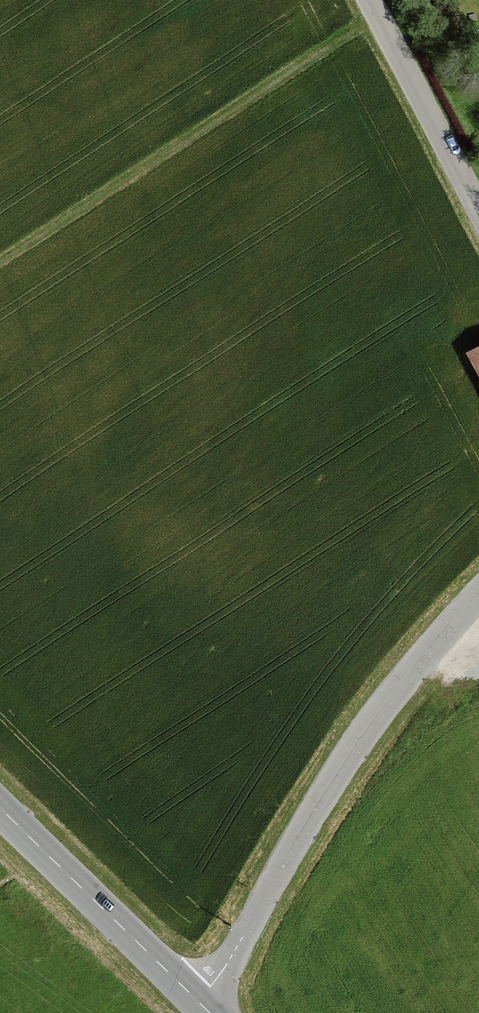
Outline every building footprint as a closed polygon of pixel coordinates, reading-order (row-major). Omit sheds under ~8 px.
[(468,349),(478,370),(478,343),(468,349)]
